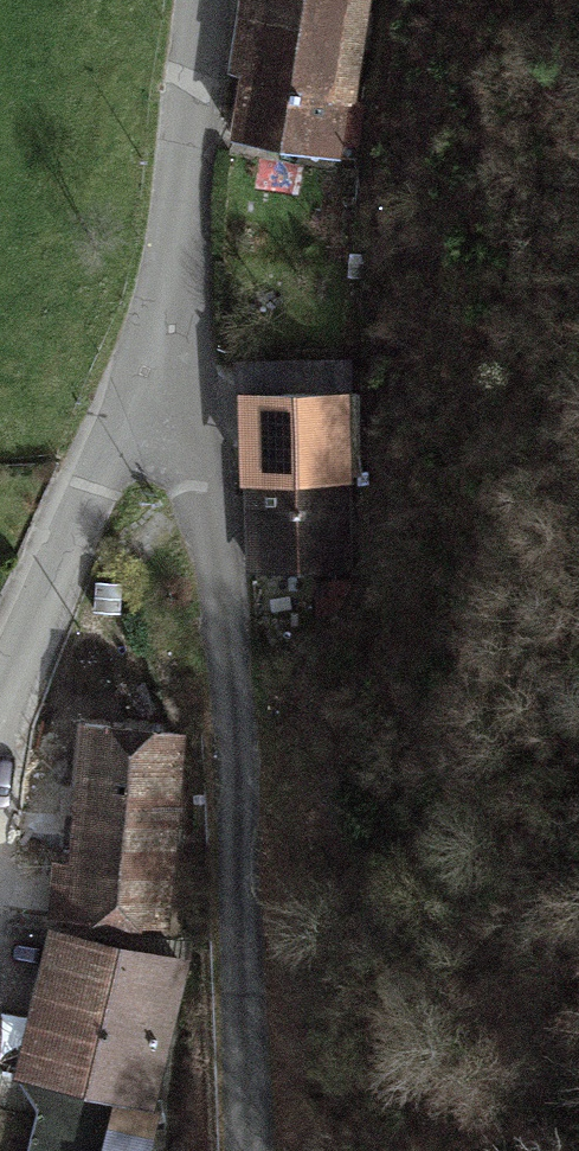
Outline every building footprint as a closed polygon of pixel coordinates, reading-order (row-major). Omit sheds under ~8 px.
[(242,146),(361,157),(376,0),(256,0),(242,146)] [(252,413),(256,583),(347,581),(343,411),(252,413)] [(90,747),(75,929),(171,937),(185,755),(90,747)] [(46,941),(14,1080),(134,1107),(165,968),(46,941)] [(31,1150),(96,1150),(34,1136),(31,1150)]
